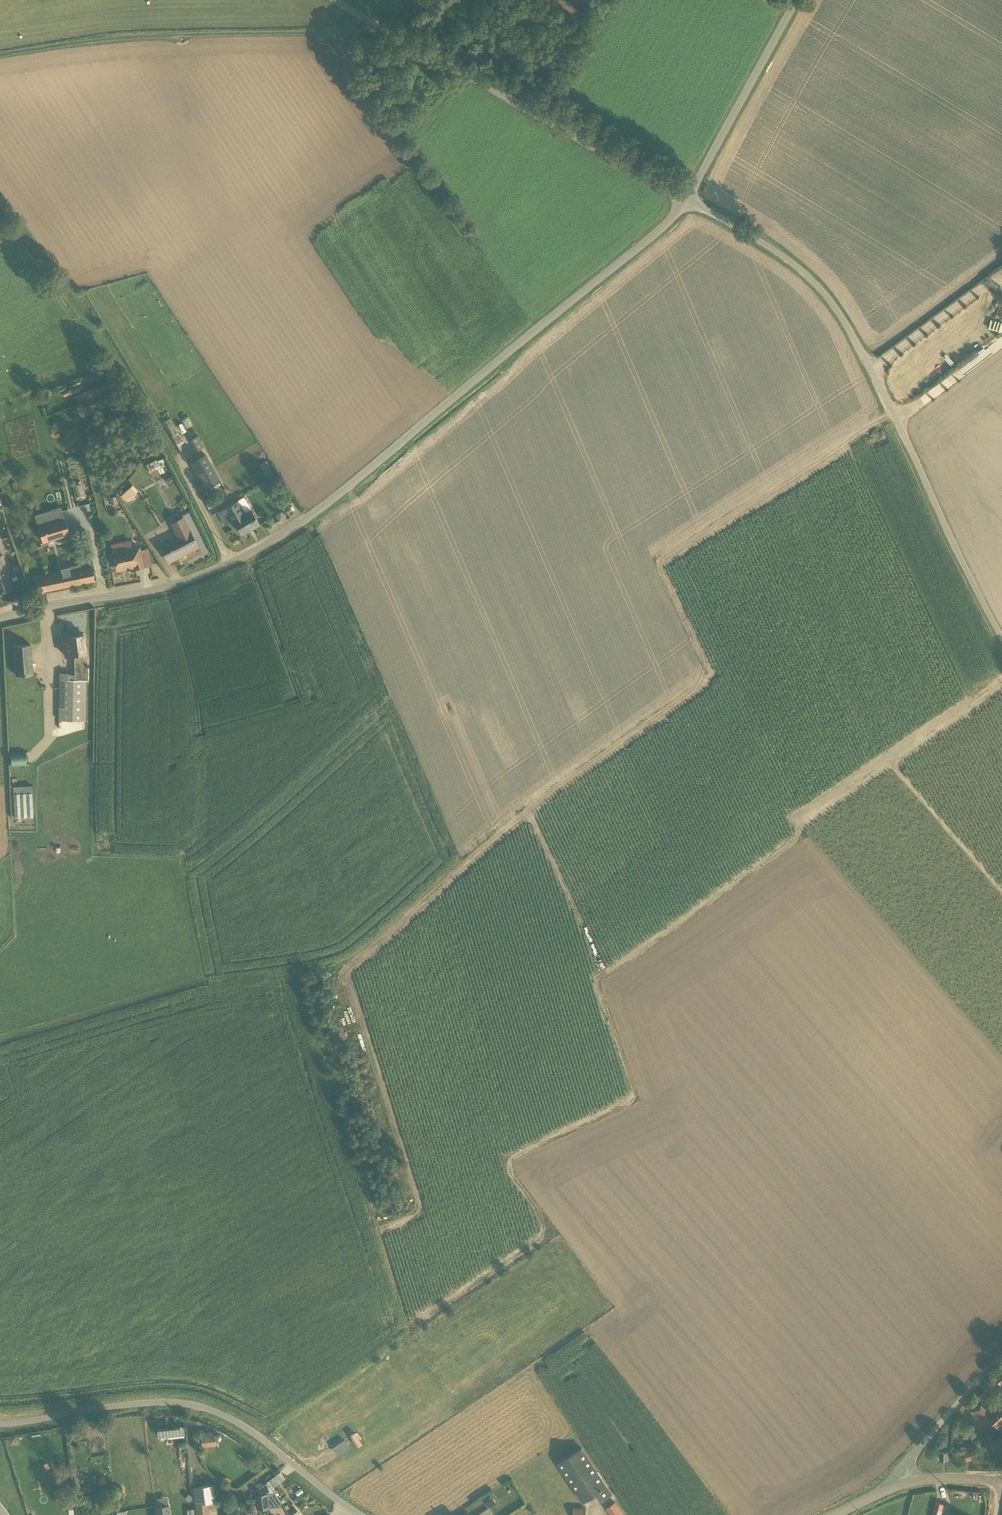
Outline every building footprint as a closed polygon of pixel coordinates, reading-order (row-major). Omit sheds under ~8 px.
[(177,445),(178,447),(182,444),(182,443),(182,442),(179,435),(178,436),(177,434),(178,434),(173,424),(172,425),(170,419),(165,422),(169,430),(172,436),(172,437),(177,445)] [(199,450),(203,448),(197,436),(189,441),(194,450),(197,448),(199,450)] [(220,481),(205,454),(190,463),(202,484),(196,488),(199,495),(206,491),(205,489),(220,481)] [(162,464),(164,463),(162,459),(157,462),(156,460),(145,465),(149,473),(156,470),(159,475),(164,473),(161,467),(164,466),(162,464)] [(83,495),(80,484),(73,486),(77,497),(83,495)] [(133,495),(137,491),(132,485),(121,497),(125,501),(132,494),(133,495)] [(117,504),(116,497),(108,498),(110,505),(117,504)] [(243,497),(216,513),(224,526),(233,521),(241,535),(259,525),(243,497)] [(34,516),(42,543),(69,535),(60,508),(34,516)] [(168,563),(198,548),(183,518),(180,519),(177,514),(168,519),(171,523),(169,524),(176,536),(159,545),(168,562),(168,563)] [(110,545),(116,573),(126,571),(125,568),(133,567),(134,570),(151,566),(148,549),(140,551),(139,547),(131,548),(130,541),(110,545)] [(12,588),(22,584),(18,573),(8,576),(1,555),(0,556),(0,592),(12,588)] [(35,580),(37,593),(38,593),(94,581),(91,568),(80,570),(79,565),(60,569),(61,574),(35,580)] [(83,636),(62,639),(65,658),(74,657),(74,675),(67,675),(67,673),(59,674),(58,721),(85,721),(86,681),(87,681),(88,666),(83,636)] [(30,645),(13,647),(16,676),(32,675),(30,645)] [(29,757),(14,757),(14,769),(29,769),(29,757)] [(36,819),(35,786),(15,787),(16,820),(36,819)] [(992,1377),(1000,1386),(1001,1384),(1001,1369),(992,1377)] [(990,1401),(983,1394),(978,1399),(984,1406),(990,1401)] [(1001,1425),(1001,1403),(989,1415),(981,1406),(972,1413),(982,1424),(987,1419),(997,1429),(1000,1427),(1001,1425)] [(158,1427),(159,1437),(186,1436),(186,1426),(158,1427)] [(202,1444),(202,1446),(216,1446),(216,1431),(202,1431),(202,1436),(196,1436),(196,1444),(202,1444)] [(994,1440),(1000,1456),(1001,1455),(1001,1436),(994,1440)] [(581,1448),(556,1464),(582,1504),(597,1495),(601,1500),(611,1494),(581,1448)] [(961,1451),(965,1463),(973,1460),(970,1448),(961,1451)] [(280,1472),(265,1483),(270,1489),(285,1478),(280,1472)] [(492,1492),(498,1501),(508,1495),(502,1485),(492,1492)] [(273,1494),(254,1496),(256,1509),(282,1505),(273,1494)] [(495,1504),(491,1497),(487,1500),(488,1502),(485,1504),(488,1508),(495,1504)] [(195,1514),(206,1514),(204,1502),(193,1504),(195,1514)] [(605,1509),(609,1514),(623,1514),(615,1503),(605,1509)] [(949,1507),(934,1503),(931,1514),(946,1514),(949,1507)]
